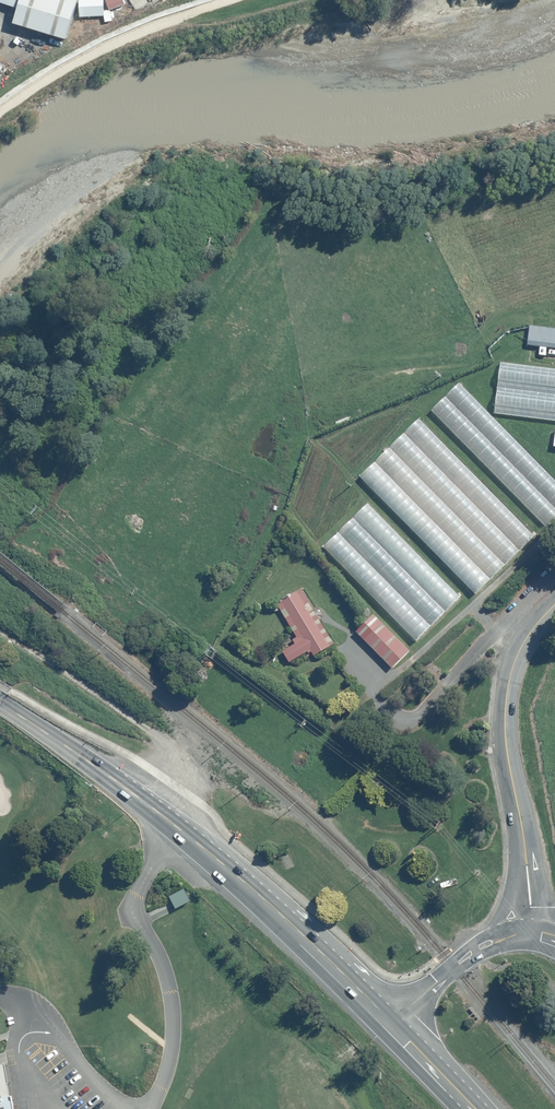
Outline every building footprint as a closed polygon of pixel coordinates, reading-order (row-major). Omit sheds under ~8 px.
[(17,20),(69,34),(78,0),(22,0),(17,20)] [(82,15),(107,14),(107,0),(81,0),(82,15)] [(531,330),(529,345),(554,348),(554,332),(531,330)] [(506,360),(499,419),(554,425),(554,365),(506,360)] [(464,386),(436,412),(547,530),(554,523),(554,482),(464,386)] [(362,476),(474,594),(534,537),(422,419),(362,476)] [(462,601),(369,504),(323,547),(416,644),(462,601)] [(335,645),(302,589),(279,603),(299,638),(294,641),(296,645),(284,652),(291,664),(312,652),(315,657),(335,645)] [(411,652),(383,623),(367,638),(395,667),(411,652)] [(190,902),(184,890),(168,898),(175,910),(190,902)]
